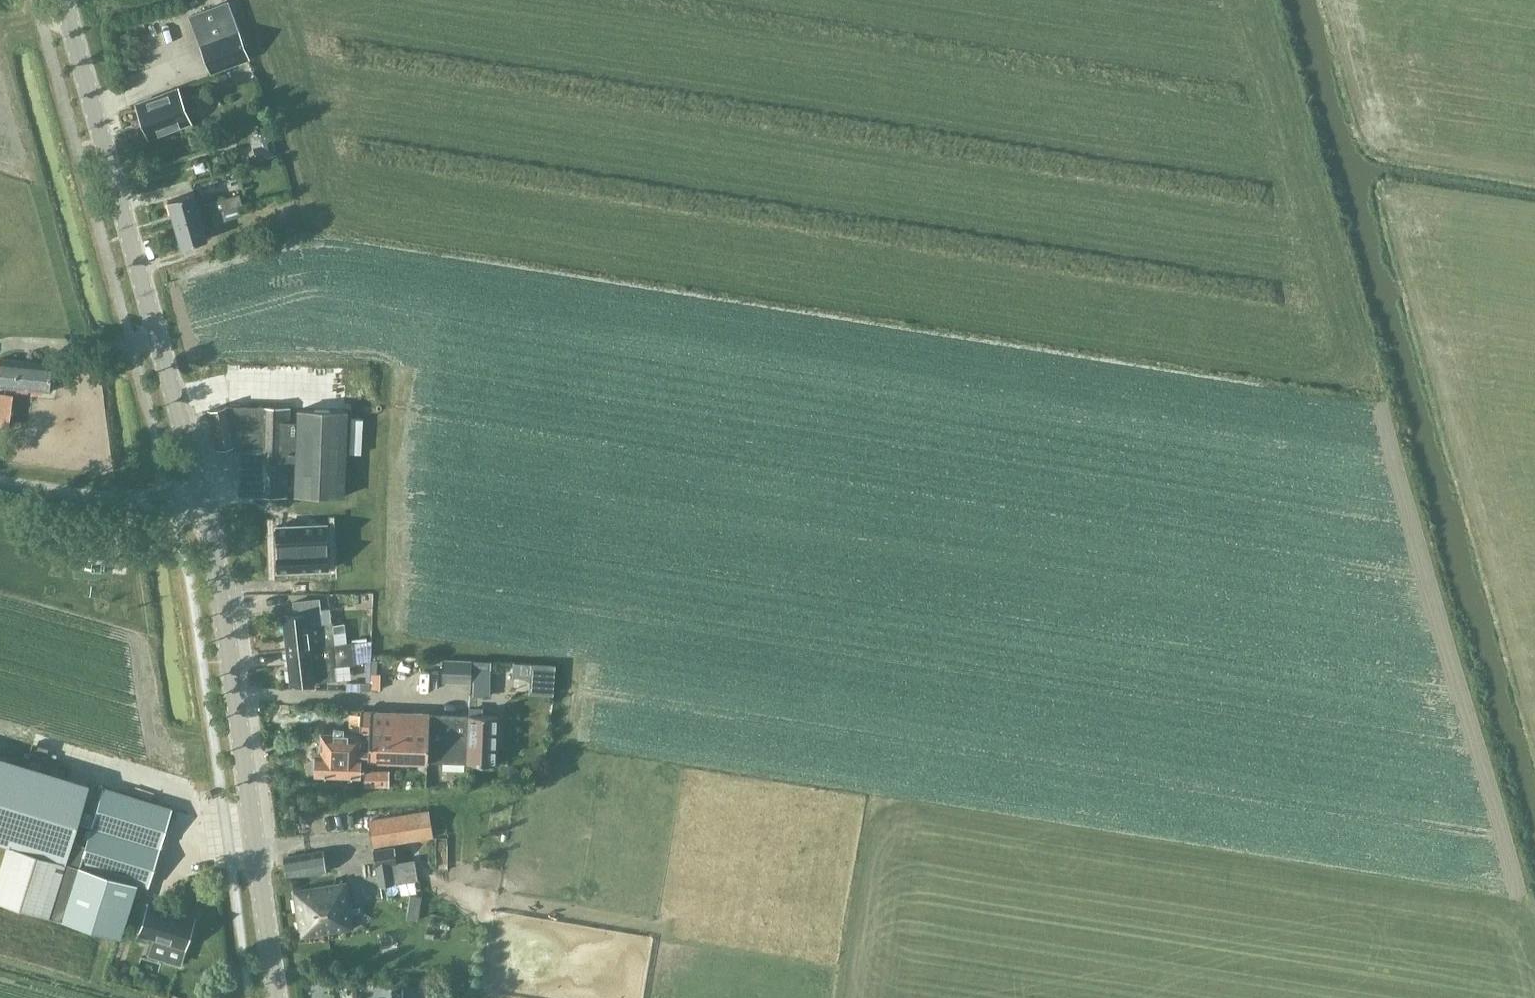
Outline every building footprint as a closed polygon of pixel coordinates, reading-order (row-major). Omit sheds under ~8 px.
[(227,1),(195,13),(206,44),(200,46),(210,74),(248,61),(238,32),(227,1)] [(175,90),(133,106),(147,140),(188,125),(175,90)] [(276,154),(270,130),(258,133),(261,145),(253,147),(256,159),(276,154)] [(166,200),(174,225),(238,209),(237,206),(242,204),(239,193),(199,205),(195,192),(166,200)] [(240,216),(238,209),(174,225),(180,246),(208,238),(205,226),(240,216)] [(53,364),(1,360),(0,375),(0,389),(50,394),(53,364)] [(14,396),(0,394),(0,426),(10,427),(14,396)] [(286,420),(286,405),(254,404),(254,405),(232,405),(209,411),(217,447),(225,445),(238,496),(286,496),(286,457),(293,457),(293,492),(343,494),(343,408),(294,407),(294,420),(286,420)] [(278,570),(326,567),(324,538),(306,539),(305,524),(275,526),(278,570)] [(286,648),(286,649),(334,644),(332,622),(322,623),(319,597),(292,600),(293,614),(282,615),(285,649),(286,648)] [(352,642),(334,644),(286,649),(289,683),(337,679),(336,666),(354,664),(352,642)] [(560,659),(522,657),(522,671),(560,672),(560,659)] [(472,659),(442,658),(441,682),(471,683),(472,659)] [(490,661),(473,660),(472,695),(489,696),(490,661)] [(369,683),(346,682),(345,691),(369,692),(369,683)] [(428,731),(427,725),(428,713),(360,709),(359,733),(358,749),(367,750),(367,758),(426,762),(428,731)] [(466,763),(468,714),(428,713),(427,725),(428,731),(426,762),(466,763)] [(498,715),(468,714),(466,763),(496,764),(498,715)] [(356,776),(358,749),(359,733),(322,731),(320,754),(314,754),(313,773),(356,776)] [(9,846),(9,844),(68,861),(73,842),(90,787),(0,760),(0,843),(9,846)] [(0,875),(0,902),(122,939),(139,883),(152,887),(173,809),(103,789),(95,820),(83,817),(81,826),(92,829),(88,846),(73,842),(68,861),(9,844),(9,846),(0,875)] [(426,814),(368,823),(372,849),(428,840),(430,840),(429,828),(426,814)] [(392,847),(372,850),(377,887),(416,881),(413,860),(395,863),(392,847)] [(287,877),(324,870),(321,851),(283,857),(287,877)] [(300,935),(349,928),(343,884),(293,891),(300,935)] [(416,920),(421,897),(409,895),(406,919),(416,920)] [(196,915),(147,901),(137,935),(186,950),(196,915)] [(428,987),(402,986),(401,997),(428,997),(428,987)]
